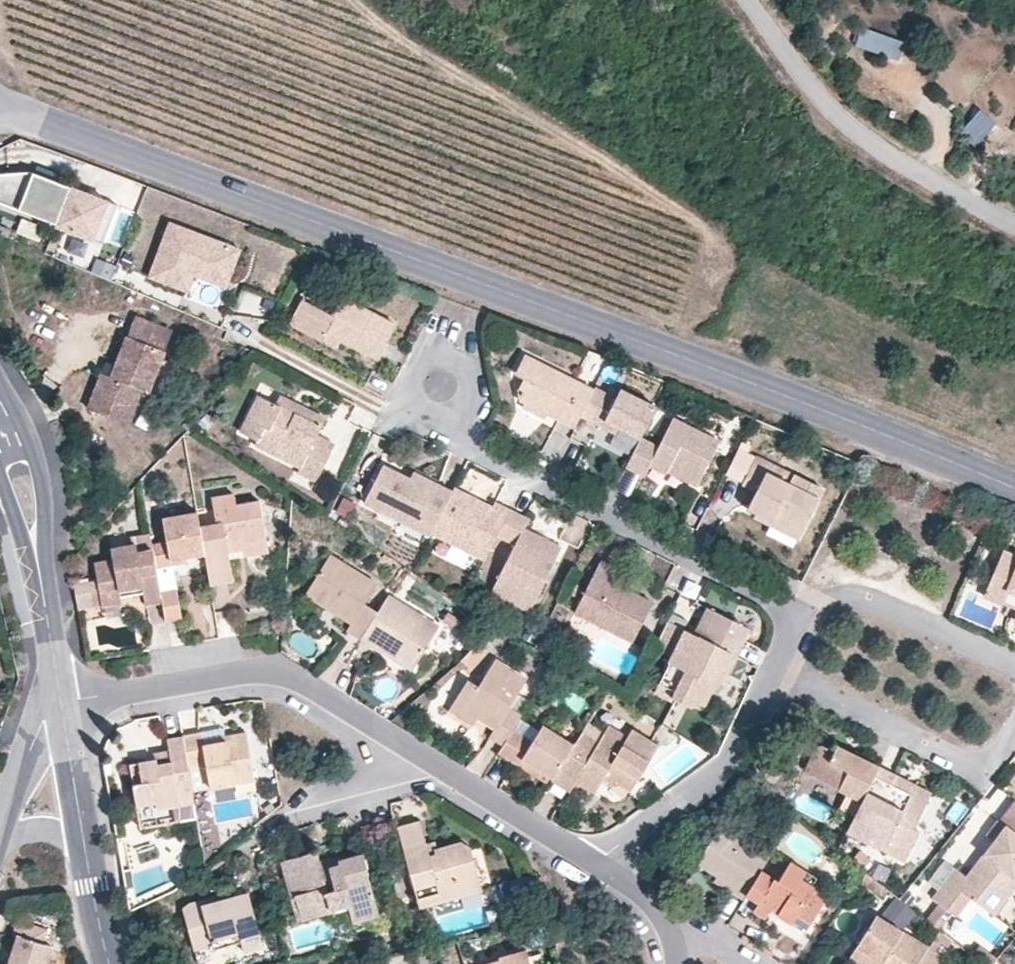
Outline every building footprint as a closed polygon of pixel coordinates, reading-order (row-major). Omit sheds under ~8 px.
[(896,60),(903,42),(862,26),(855,44),(896,60)] [(978,107),(959,131),(976,144),(995,121),(978,107)] [(72,190),(32,174),(0,177),(0,204),(58,227),(70,195),(72,190)] [(90,196),(72,190),(70,195),(85,200),(85,198),(90,196)] [(105,246),(120,208),(90,196),(85,198),(85,200),(70,195),(58,227),(57,228),(105,246)] [(20,219),(17,233),(39,239),(42,225),(20,219)] [(224,269),(233,245),(171,222),(152,274),(190,289),(196,273),(200,260),(224,269)] [(242,248),(233,245),(224,269),(228,285),(242,248)] [(200,260),(196,273),(228,285),(224,269),(200,260)] [(235,308),(266,318),(273,299),(242,288),(235,308)] [(301,306),(289,331),(319,346),(323,337),(377,364),(394,329),(338,301),(328,319),(301,306)] [(132,328),(110,377),(105,389),(95,385),(81,417),(118,435),(127,415),(122,412),(128,398),(133,401),(144,405),(170,344),(132,328)] [(593,394),(524,359),(514,378),(523,382),(517,393),(523,403),(575,429),(580,419),(593,394)] [(105,389),(110,377),(101,372),(95,385),(105,389)] [(595,390),(593,394),(580,419),(603,431),(606,425),(641,442),(656,411),(619,392),(615,400),(595,390)] [(321,428),(258,397),(239,435),(254,442),(252,447),(299,470),(297,475),(316,485),(334,446),(316,437),(321,428)] [(127,415),(133,401),(128,398),(122,412),(127,415)] [(658,450),(641,442),(627,470),(644,478),(650,468),(667,477),(672,465),(702,480),(719,444),(672,421),(658,450)] [(825,493),(757,460),(743,488),(755,494),(747,511),(772,523),(777,513),(783,516),(781,520),(806,532),(825,493)] [(431,537),(452,494),(436,486),(432,494),(384,470),(366,505),(431,537)] [(493,511),(454,491),(452,494),(431,537),(485,562),(497,537),(509,512),(495,506),(493,511)] [(203,555),(208,585),(231,581),(225,541),(239,539),(240,542),(265,538),(258,500),(235,504),(232,493),(211,496),(215,522),(198,525),(203,555)] [(145,511),(152,548),(155,568),(172,566),(171,561),(203,555),(198,525),(196,511),(183,513),(181,505),(145,511)] [(528,522),(509,512),(497,537),(515,545),(493,588),(532,607),(561,551),(523,532),(528,522)] [(566,539),(579,545),(588,522),(576,517),(566,539)] [(74,593),(77,610),(120,603),(119,595),(117,589),(142,585),(143,592),(146,604),(161,602),(159,590),(155,568),(152,548),(135,551),(134,543),(109,547),(111,558),(92,562),(97,589),(74,593)] [(345,629),(360,638),(377,611),(363,601),(375,582),(330,554),(305,595),(349,622),(345,629)] [(1004,554),(992,584),(1009,591),(1012,584),(1014,585),(1014,558),(1004,554)] [(616,568),(601,560),(575,612),(632,640),(651,602),(609,582),(616,568)] [(159,590),(175,588),(172,566),(155,568),(159,590)] [(117,589),(119,595),(143,592),(142,585),(117,589)] [(161,602),(164,621),(181,617),(175,588),(159,590),(161,602)] [(438,626),(388,593),(377,611),(360,638),(411,670),(425,647),(438,654),(458,621),(446,614),(438,626)] [(750,628),(713,610),(702,631),(705,638),(700,640),(699,636),(689,632),(686,630),(659,683),(675,691),(672,697),(691,707),(698,704),(708,686),(704,677),(712,663),(728,672),(750,628)] [(667,656),(679,626),(667,621),(654,651),(667,656)] [(512,728),(521,714),(516,710),(521,701),(513,697),(525,677),(494,658),(477,686),(465,679),(452,702),(477,718),(481,711),(498,720),(493,728),(489,736),(502,744),(512,728)] [(477,718),(452,702),(448,709),(473,725),(477,718)] [(573,742),(581,729),(551,710),(543,723),(573,742)] [(481,711),(477,718),(493,728),(498,720),(481,711)] [(502,744),(497,752),(517,764),(520,759),(540,771),(551,778),(573,742),(543,723),(533,740),(512,728),(502,744)] [(551,778),(550,779),(569,790),(574,780),(594,792),(600,783),(608,769),(617,775),(614,782),(628,790),(657,744),(631,728),(627,735),(608,724),(598,740),(581,729),(573,742),(551,778)] [(201,732),(181,735),(186,766),(204,763),(208,788),(252,781),(244,731),(202,738),(201,732)] [(154,759),(129,763),(136,806),(156,803),(157,809),(192,803),(186,766),(181,735),(166,737),(170,761),(154,764),(154,759)] [(864,800),(881,767),(839,746),(837,751),(833,749),(830,747),(824,747),(819,749),(817,751),(814,754),(809,764),(808,767),(809,770),(810,772),(812,774),(818,777),(864,800)] [(520,759),(517,764),(537,776),(540,771),(520,759)] [(898,776),(881,767),(864,800),(849,832),(870,842),(878,828),(893,836),(886,849),(908,859),(921,831),(916,829),(928,803),(893,785),(898,776)] [(608,769),(600,783),(610,789),(614,782),(617,775),(608,769)] [(1000,817),(1014,828),(1014,801),(1013,799),(1000,817)] [(418,819),(396,825),(419,908),(481,890),(473,858),(469,845),(460,841),(434,848),(435,852),(428,854),(418,819)] [(935,898),(949,907),(970,880),(981,890),(990,878),(1003,888),(1014,874),(1014,835),(1009,831),(998,845),(994,841),(965,876),(957,869),(935,898)] [(315,850),(279,860),(296,921),(348,907),(352,921),(377,915),(366,873),(368,873),(362,850),(336,857),(338,862),(320,866),(315,850)] [(778,879),(761,869),(745,895),(757,902),(752,911),(764,919),(770,909),(805,930),(827,894),(800,878),(804,871),(789,861),(778,879)] [(190,899),(181,908),(193,950),(211,944),(212,948),(238,941),(237,937),(257,932),(245,890),(216,899),(214,893),(190,899)] [(877,915),(858,944),(883,960),(880,963),(917,963),(925,951),(928,947),(877,915)] [(52,947),(42,944),(47,930),(18,920),(13,934),(17,936),(8,963),(46,963),(52,947)] [(496,955),(497,958),(482,962),(482,963),(528,963),(524,947),(496,955)] [(925,951),(917,963),(937,963),(939,960),(925,951)]
